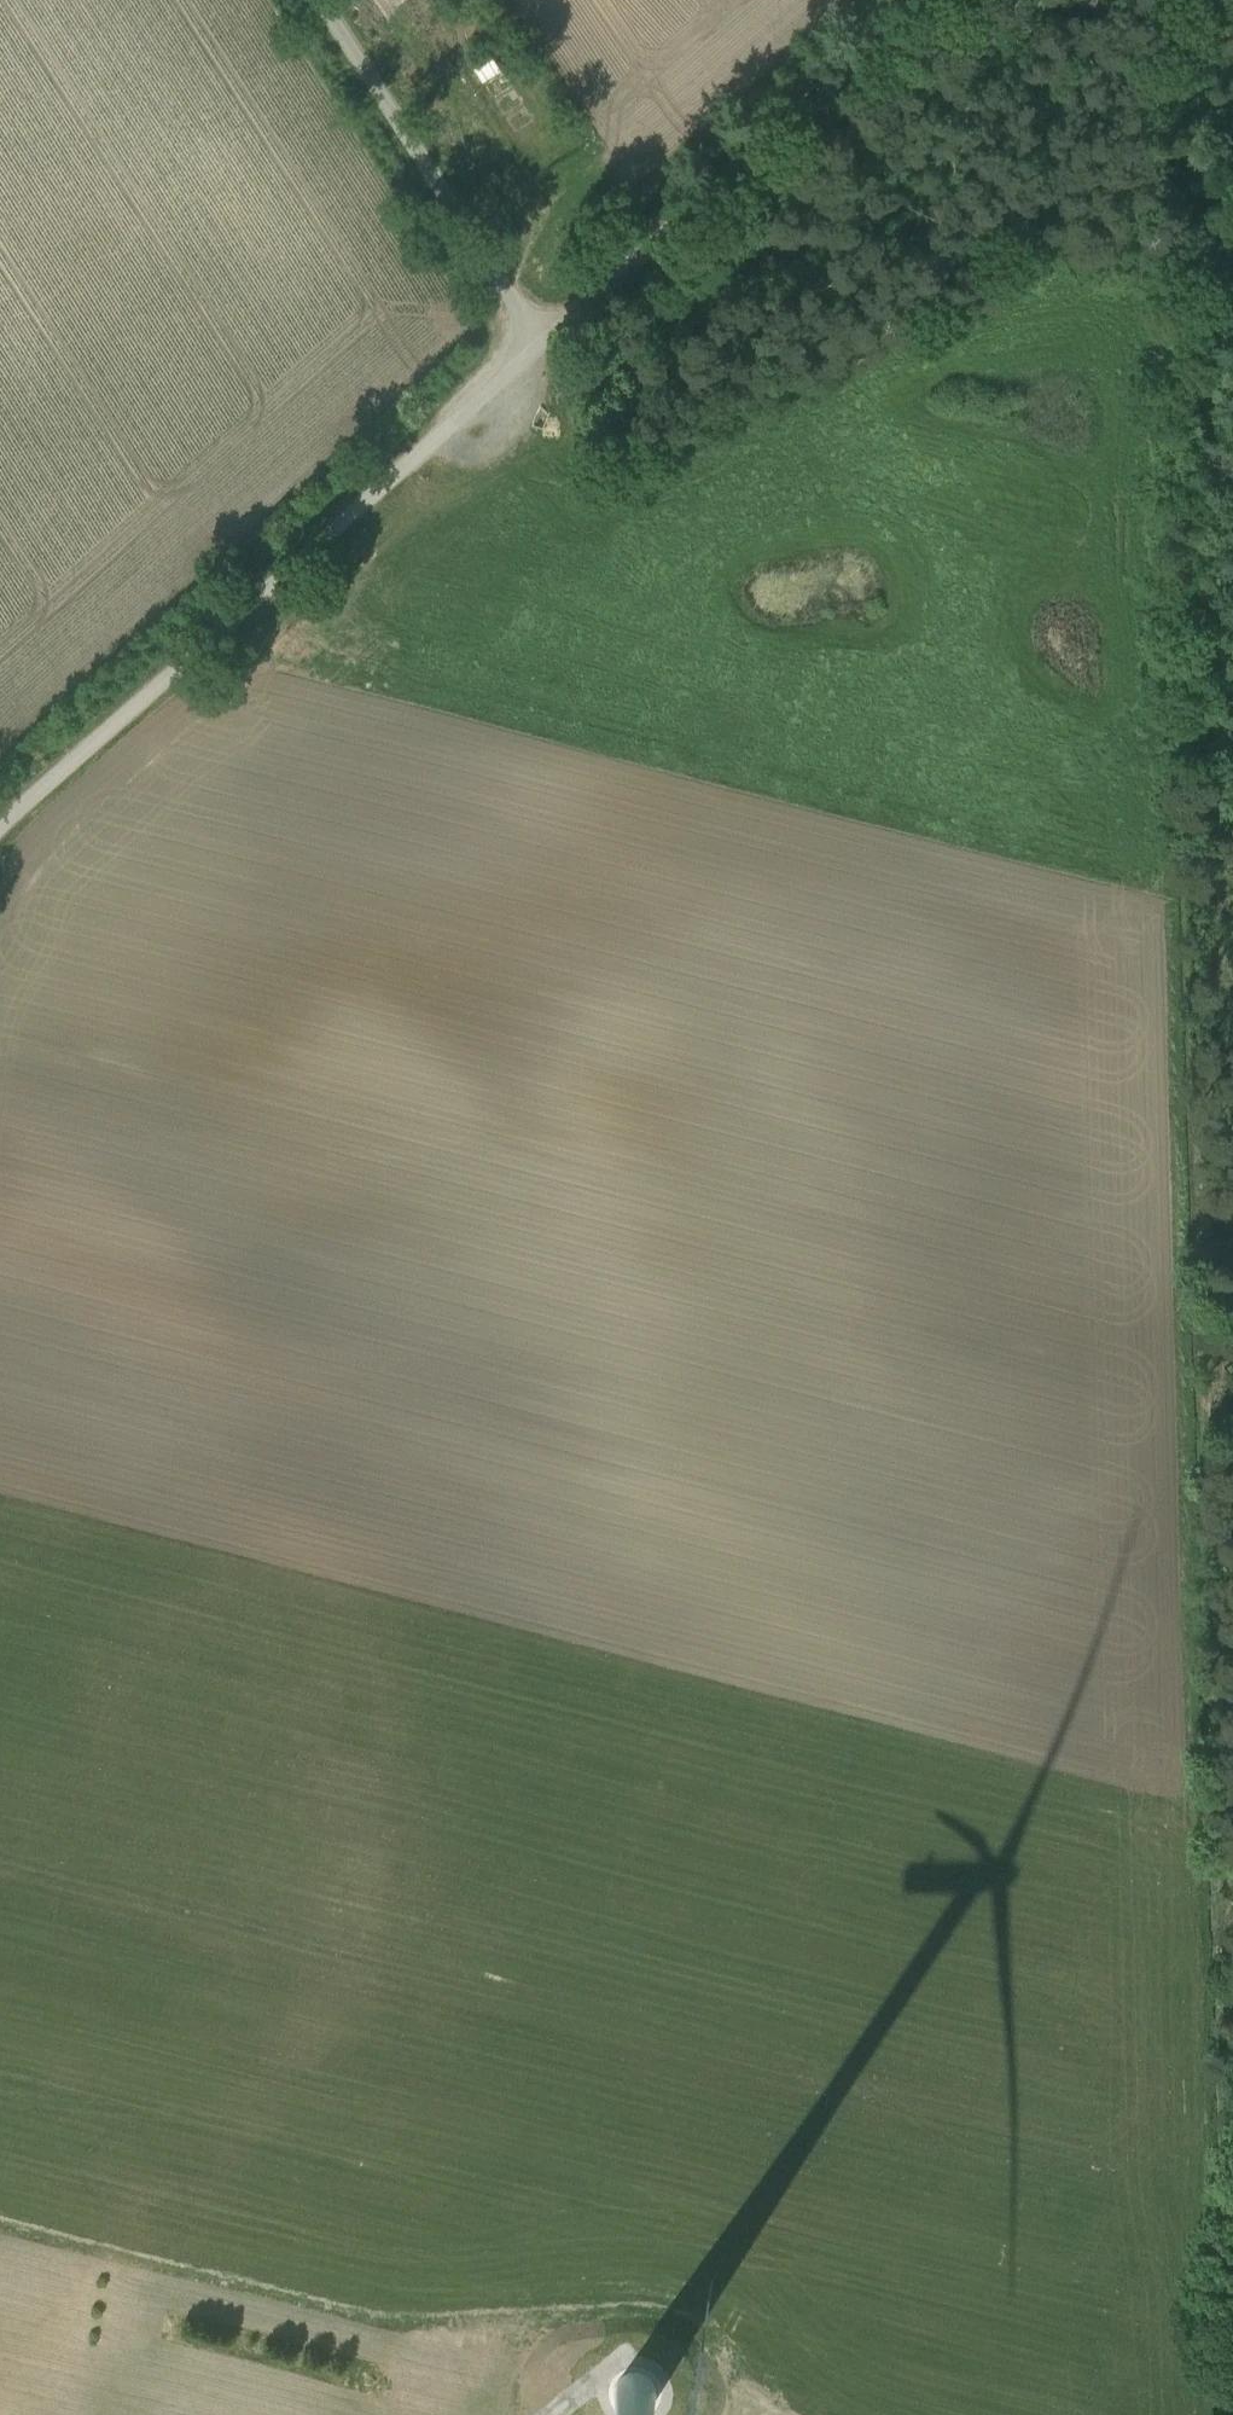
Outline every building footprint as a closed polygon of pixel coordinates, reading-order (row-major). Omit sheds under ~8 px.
[(494,57),(475,68),(483,81),(501,70),(494,57)]
